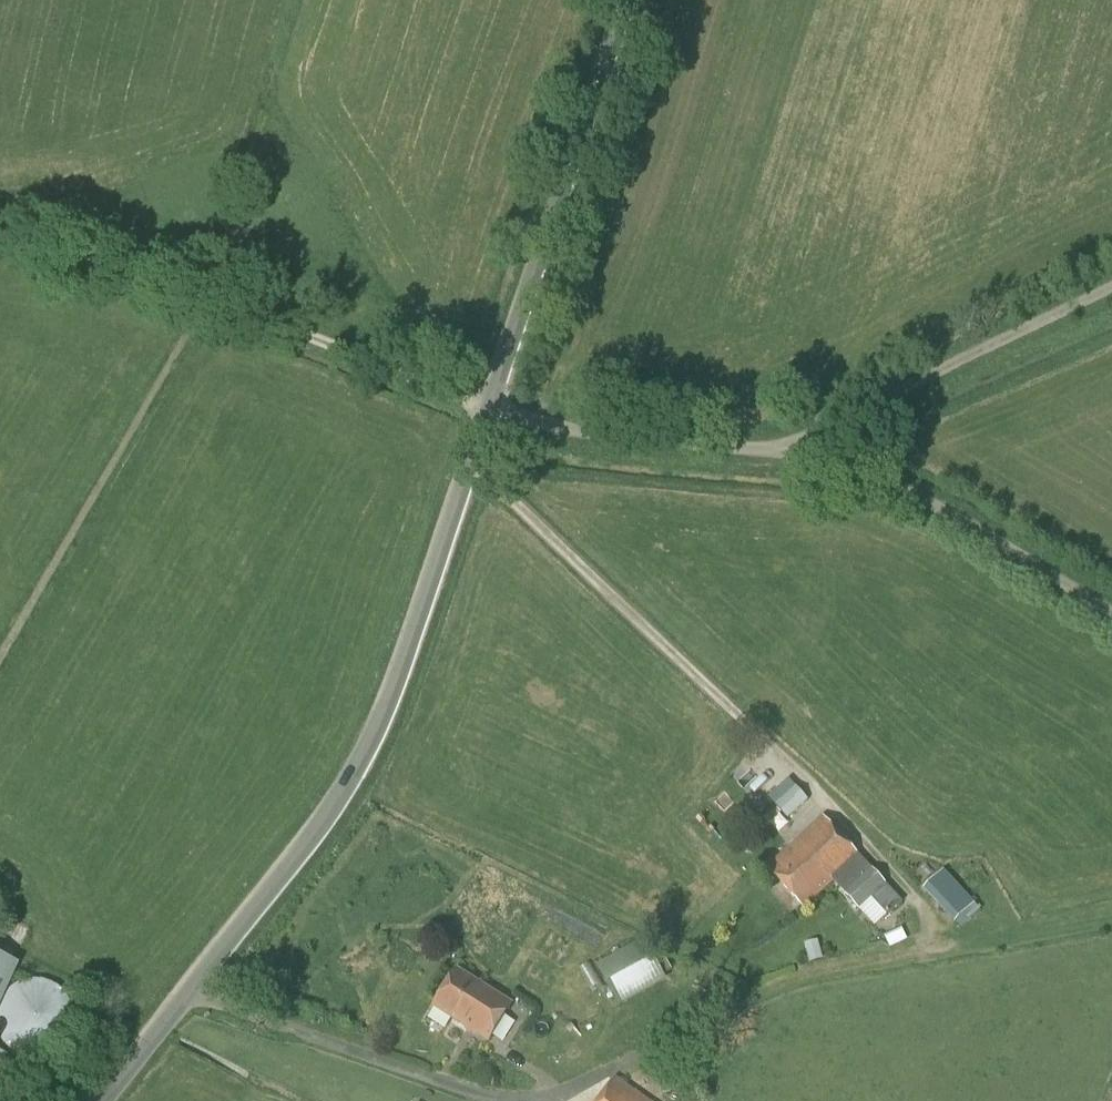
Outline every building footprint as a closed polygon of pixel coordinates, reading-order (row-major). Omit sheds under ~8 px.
[(787,818),(808,801),(790,781),(770,798),(787,818)] [(835,881),(859,858),(823,820),(769,870),(805,909),(835,881)] [(859,858),(835,881),(862,910),(872,901),(888,916),(901,904),(859,858)] [(981,911),(943,871),(922,890),(953,923),(955,922),(961,929),(981,911)] [(901,929),(885,937),(890,948),(907,940),(901,929)] [(650,941),(601,960),(617,1004),(667,985),(650,941)] [(818,941),(804,944),(810,964),(823,960),(818,941)] [(12,965),(0,959),(0,992),(12,965)] [(490,1044),(513,1007),(458,973),(435,1010),(490,1044)] [(38,1058),(44,1056),(50,1054),(56,1050),(61,1046),(65,1040),(68,1035),(70,1028),(71,1022),(71,1015),(70,1009),(68,1003),(64,997),(60,992),(55,988),(49,985),(43,982),(37,981),(31,981),(24,982),(18,984),(12,987),(7,991),(3,995),(0,999),(0,1040),(3,1044),(7,1048),(13,1052),(19,1055),(25,1057),(31,1058),(38,1058)] [(618,1081),(604,1100),(648,1100),(618,1081)] [(21,1094),(13,1088),(6,1096),(13,1100),(16,1100),(21,1094)]
